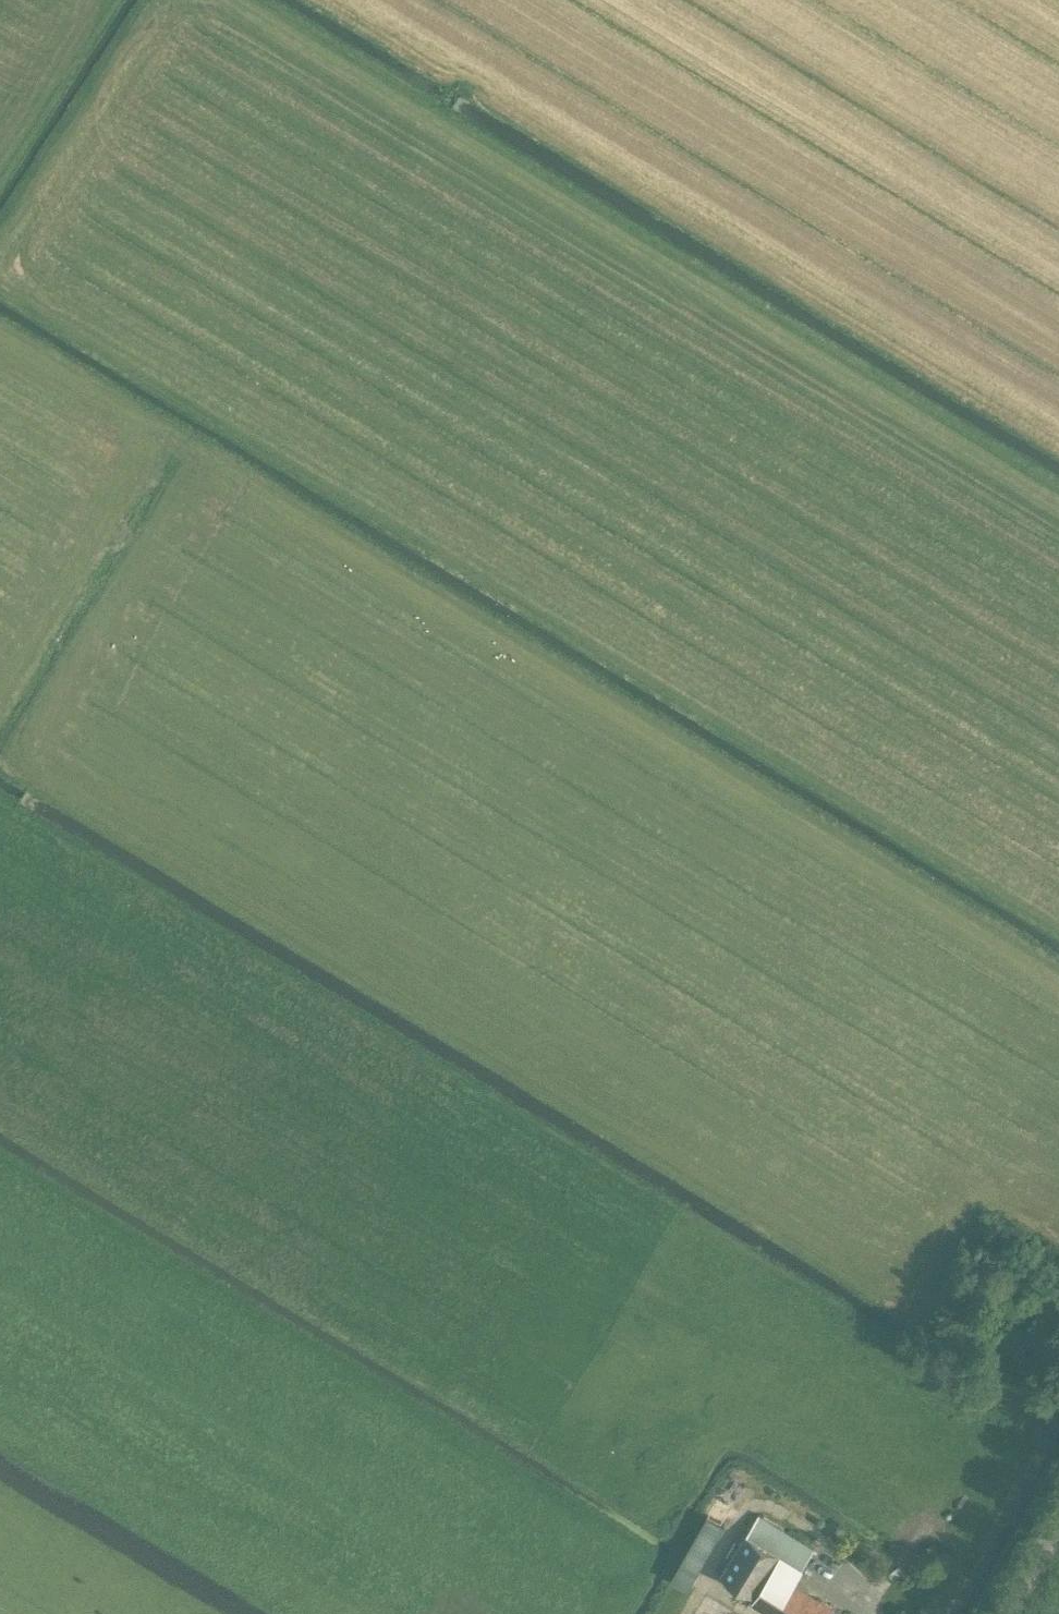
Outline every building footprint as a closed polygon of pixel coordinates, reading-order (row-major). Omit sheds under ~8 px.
[(690,1588),(727,1522),(708,1512),(672,1577),(690,1588)] [(841,1608),(840,1609),(835,1607),(836,1606),(796,1582),(805,1568),(804,1567),(816,1548),(795,1534),(760,1513),(748,1533),(722,1574),(755,1596),(752,1602),(771,1613),(850,1613),(841,1608)]
